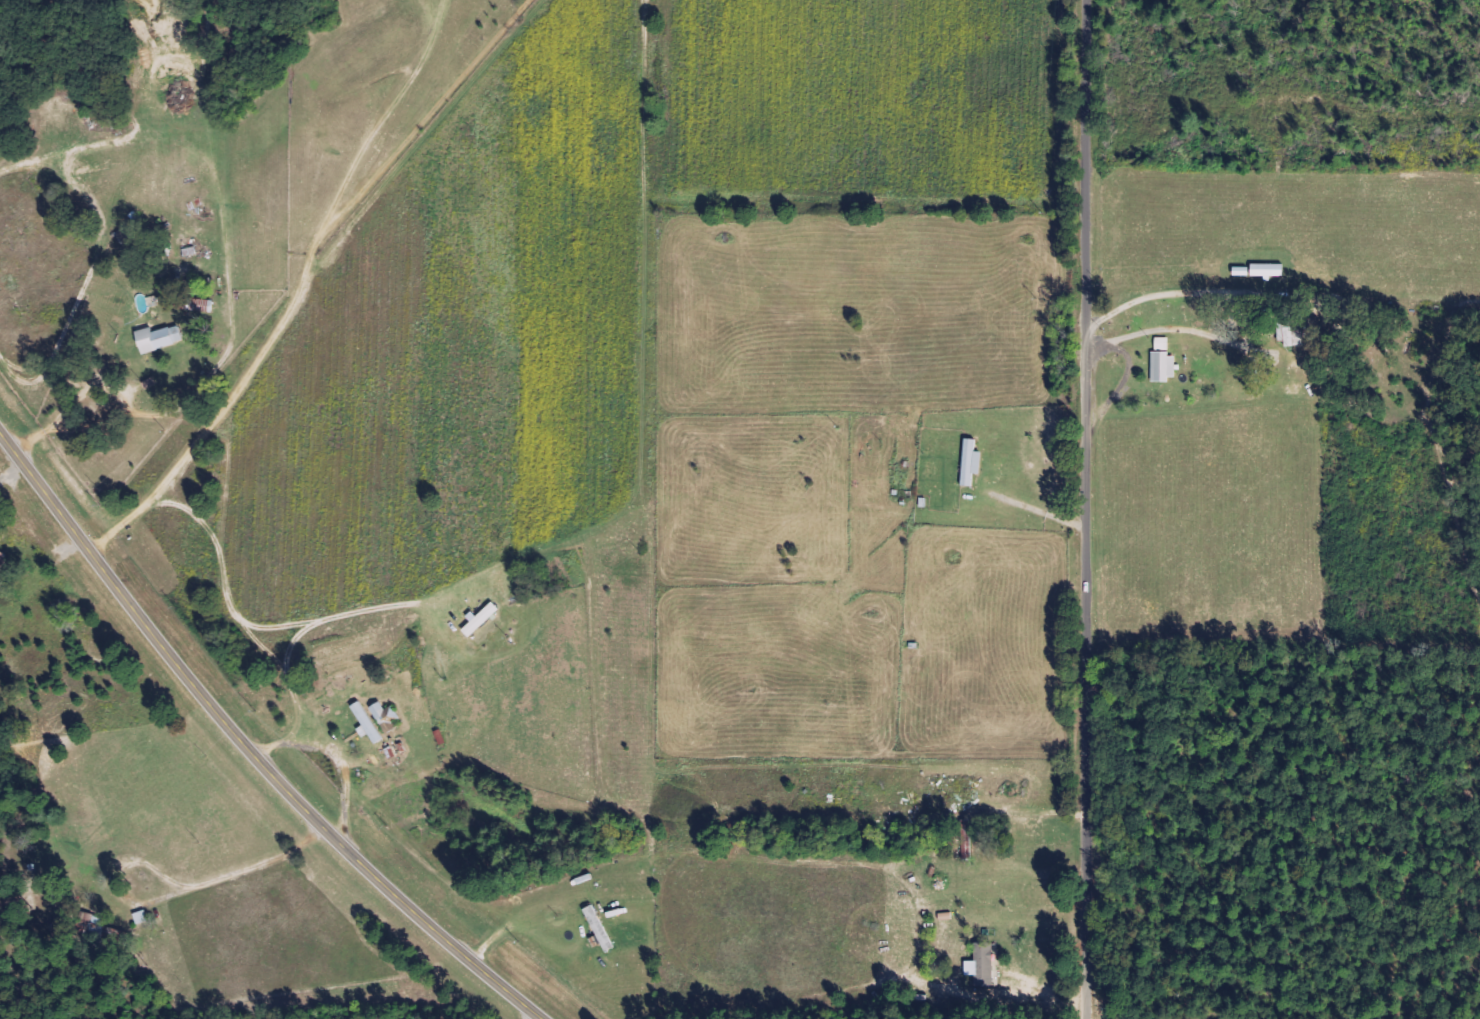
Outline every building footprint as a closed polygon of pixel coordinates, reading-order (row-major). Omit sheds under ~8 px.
[(1254,276),(1286,277),(1286,265),(1254,264),(1254,276)] [(155,327),(139,331),(144,353),(185,343),(180,325),(156,331),(155,327)] [(1171,337),(1157,337),(1157,351),(1153,351),(1153,380),(1176,380),(1177,356),(1170,356),(1171,337)] [(376,745),(385,740),(362,701),(353,707),(364,726),(359,729),(364,738),(370,735),(376,745)] [(388,710),(383,702),(372,708),(388,735),(396,730),(394,726),(404,720),(395,706),(388,710)] [(976,986),(996,986),(995,943),(975,943),(976,986)]
